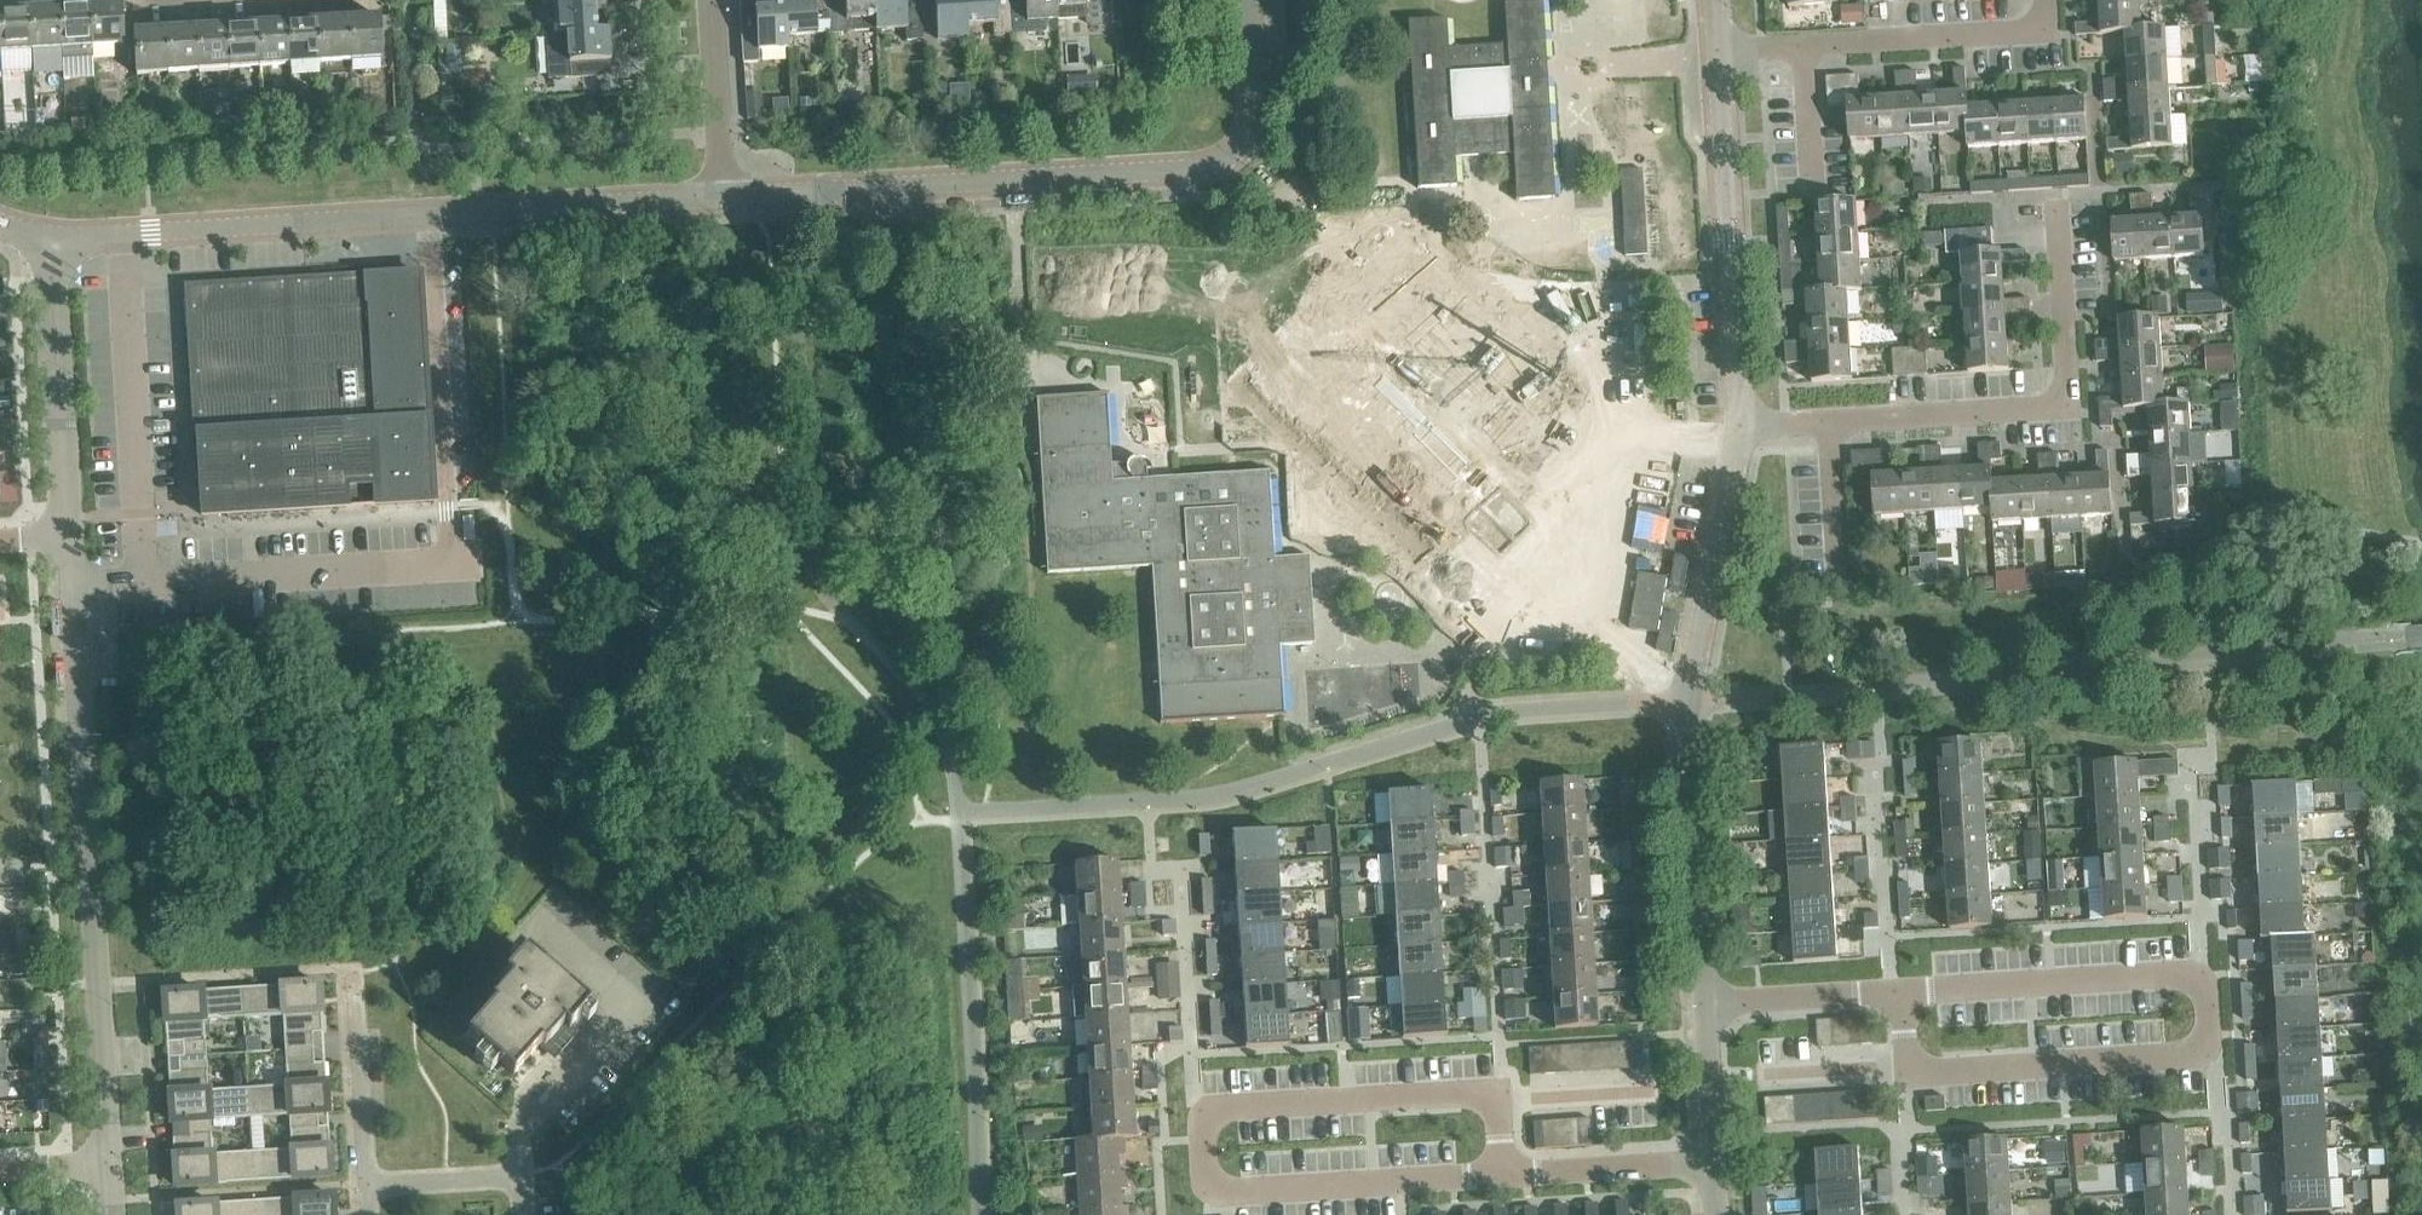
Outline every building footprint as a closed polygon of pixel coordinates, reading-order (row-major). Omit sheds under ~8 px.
[(554,33),(566,33),(566,32),(595,30),(593,1),(606,0),(540,0),(540,5),(552,4),(554,33)] [(783,6),(755,8),(755,0),(738,0),(742,62),(758,61),(757,49),(787,47),(786,35),(785,35),(784,6),(783,6)] [(783,6),(784,6),(785,35),(786,35),(816,33),(815,21),(829,20),(830,20),(829,0),(783,0),(783,6)] [(830,20),(829,20),(830,33),(847,31),(846,19),(874,18),(875,18),(874,0),(829,0),(830,20)] [(875,18),(874,18),(875,30),(904,28),(905,40),(922,39),(921,27),(920,27),(919,0),(874,0),(875,18)] [(920,27),(921,27),(935,26),(936,38),(967,36),(966,24),(965,24),(964,0),(919,0),(920,27)] [(965,24),(966,24),(992,22),(992,35),(1010,33),(1009,9),(1009,0),(964,0),(965,24)] [(1009,9),(1010,33),(1045,31),(1047,19),(1056,19),(1055,6),(1054,7),(1054,0),(1009,0),(1009,9)] [(1054,7),(1055,6),(1083,5),(1084,17),(1085,17),(1085,21),(1090,25),(1096,25),(1100,20),(1099,16),(1100,16),(1099,0),(1054,0),(1054,7)] [(1446,47),(1445,20),(1445,18),(1406,21),(1406,22),(1407,22),(1411,94),(1411,96),(1417,186),(1416,186),(1416,188),(1455,185),(1455,184),(1453,157),(1478,155),(1489,154),(1489,155),(1513,153),(1515,199),(1515,200),(1553,198),(1553,196),(1552,196),(1551,178),(1550,170),(1545,79),(1545,78),(1540,78),(1539,62),(1544,61),(1544,60),(1543,42),(1542,33),(1540,0),(1503,0),(1506,44),(1446,47)] [(2075,35),(2124,32),(2124,31),(2140,30),(2140,29),(2138,1),(2097,3),(2099,22),(2074,23),(2075,35)] [(120,3),(89,5),(91,48),(123,46),(121,7),(120,3)] [(58,6),(60,50),(61,59),(91,57),(91,48),(89,5),(58,6)] [(1862,5),(1841,6),(1842,26),(1863,25),(1862,5)] [(30,51),(60,50),(58,6),(28,8),(30,51)] [(30,51),(28,8),(0,10),(0,53),(30,51)] [(2212,14),(2204,14),(2204,25),(2213,24),(2212,14)] [(378,16),(347,18),(349,61),(381,59),(378,16)] [(347,18),(316,20),(319,63),(349,61),(347,18)] [(316,20),(286,22),(288,65),(319,63),(316,20)] [(286,22),(255,23),(258,67),(288,65),(286,22)] [(255,23),(225,25),(227,69),(258,67),(255,23)] [(2202,25),(2203,47),(2214,46),(2213,24),(2204,25),(2202,25)] [(225,25),(194,27),(197,71),(227,69),(225,25)] [(194,27),(164,29),(167,72),(197,71),(194,27)] [(2124,31),(2124,32),(2125,61),(2166,58),(2164,28),(2140,29),(2140,30),(2124,31)] [(167,72),(164,29),(132,31),(135,74),(167,72)] [(566,33),(554,33),(544,34),(547,79),(598,76),(597,68),(597,60),(609,60),(607,29),(595,30),(566,32),(566,33)] [(461,44),(446,45),(447,65),(462,64),(461,44)] [(2102,79),(2103,91),(2168,87),(2166,58),(2125,61),(2126,78),(2102,79)] [(2204,63),(2206,85),(2231,83),(2230,74),(2216,74),(2215,62),(2204,63)] [(1937,134),(1966,133),(1967,133),(1965,107),(1966,107),(1964,68),(1952,68),(1953,93),(1935,94),(1937,134)] [(1880,138),(1908,136),(1904,71),(1894,72),(1895,97),(1877,98),(1880,138)] [(1908,136),(1937,134),(1935,94),(1916,95),(1915,71),(1904,71),(1908,136)] [(1849,140),(1880,138),(1877,98),(1858,99),(1857,74),(1825,76),(1827,107),(1847,105),(1849,140)] [(1095,76),(1066,77),(1067,94),(1096,93),(1095,76)] [(935,80),(929,100),(942,104),(948,84),(935,80)] [(2128,101),(2129,119),(2170,116),(2168,87),(2103,91),(2103,102),(2128,101)] [(761,90),(745,91),(747,118),(762,117),(761,90)] [(981,92),(971,92),(971,103),(981,102),(981,92)] [(812,97),(798,98),(798,111),(813,110),(812,97)] [(2083,99),(2053,101),(2055,141),(2085,140),(2083,99)] [(2053,101),(2024,103),(2026,143),(2055,141),(2053,101)] [(2024,103),(1995,105),(1997,145),(2026,143),(2024,103)] [(1967,133),(1966,133),(1967,147),(1997,145),(1995,105),(1966,107),(1965,107),(1967,133)] [(2185,115),(2170,116),(2129,119),(2130,137),(2106,139),(2106,150),(2186,145),(2185,115)] [(91,116),(71,117),(71,132),(91,131),(91,116)] [(2133,154),(2113,155),(2114,174),(2134,173),(2133,154)] [(1618,170),(1619,185),(1641,183),(1640,169),(1618,170)] [(2066,176),(2066,187),(2088,186),(2088,175),(2066,176)] [(2050,177),(2028,179),(2029,190),(2051,189),(2050,177)] [(1931,178),(1913,178),(1913,193),(1931,193),(1931,178)] [(2029,190),(2028,179),(2007,180),(2007,191),(2029,190)] [(1969,183),(1970,194),(1992,192),(1991,181),(1969,183)] [(1641,183),(1619,185),(1622,227),(1644,226),(1641,183)] [(1903,183),(1883,183),(1883,198),(1903,197),(1903,183)] [(2144,260),(2140,194),(2129,195),(2131,220),(2111,221),(2113,261),(2144,260)] [(2150,194),(2140,194),(2144,260),(2173,258),(2170,217),(2152,218),(2150,194)] [(1814,203),(1816,234),(1856,231),(1855,201),(1814,203)] [(1788,227),(1786,205),(1775,206),(1776,228),(1788,227)] [(2201,215),(2170,217),(2173,258),(2203,256),(2201,215)] [(1402,223),(1237,382),(1292,444),(1406,562),(1513,458),(1523,448),(1516,441),(1571,387),(1464,277),(1459,282),(1402,223)] [(1622,227),(1623,242),(1645,241),(1644,226),(1622,227)] [(1816,234),(1818,263),(1858,260),(1856,231),(1816,234)] [(1930,233),(1923,234),(1924,247),(1941,246),(1940,233),(1930,233)] [(1777,243),(1779,265),(1790,264),(1789,243),(1777,243)] [(1958,254),(1960,284),(2002,282),(2001,263),(2026,262),(2025,250),(1958,254)] [(1818,263),(1820,291),(1820,292),(1846,290),(1846,291),(1860,290),(1858,260),(1818,263)] [(1790,264),(1779,265),(1780,287),(1791,286),(1790,264)] [(366,277),(187,288),(198,475),(200,475),(203,516),(232,515),(346,507),(346,504),(376,502),(376,506),(421,503),(433,502),(419,274),(366,277)] [(1960,284),(1962,313),(2029,309),(2028,298),(2003,300),(2002,282),(1960,284)] [(1806,304),(1807,322),(1847,320),(1846,291),(1846,290),(1820,292),(1820,291),(1781,294),(1781,305),(1806,304)] [(2167,297),(2151,297),(2151,315),(2167,315),(2167,297)] [(1962,313),(1964,342),(2006,340),(2005,321),(2029,319),(2029,309),(1962,313)] [(2094,340),(2095,351),(2160,347),(2158,317),(2117,319),(2118,339),(2094,340)] [(1784,342),(1784,353),(1849,349),(1847,320),(1807,322),(1808,341),(1784,342)] [(1906,321),(1894,321),(1894,334),(1906,334),(1906,321)] [(2006,340),(1964,342),(1967,372),(2008,370),(2006,340)] [(2233,345),(2205,346),(2205,366),(2233,366),(2233,345)] [(1924,347),(1908,348),(1909,376),(1926,375),(1924,347)] [(2120,360),(2121,378),(2161,376),(2160,347),(2095,351),(2095,362),(2120,360)] [(1909,376),(1908,348),(1891,349),(1892,377),(1909,376)] [(1849,349),(1784,353),(1785,363),(1809,362),(1811,381),(1851,379),(1849,349)] [(2111,409),(2147,407),(2147,406),(2163,405),(2163,404),(2161,376),(2121,378),(2122,397),(2098,399),(2098,410),(2111,409)] [(2221,392),(2213,392),(2213,401),(2236,400),(2237,400),(2236,384),(2235,384),(2220,385),(2221,392)] [(1045,572),(1045,573),(1046,573),(1047,573),(1047,572),(1080,570),(1081,571),(1082,570),(1115,568),(1115,569),(1116,569),(1117,568),(1150,566),(1150,567),(1152,600),(1152,601),(1152,602),(1156,652),(1155,652),(1155,653),(1156,654),(1158,686),(1157,687),(1157,688),(1158,688),(1160,722),(1159,722),(1159,723),(1284,716),(1283,714),(1282,714),(1280,681),(1281,680),(1281,679),(1280,679),(1278,646),(1279,645),(1311,643),(1312,644),(1313,644),(1314,643),(1314,642),(1313,642),(1310,599),(1307,557),(1308,557),(1308,556),(1307,555),(1306,556),(1273,558),(1272,557),(1269,507),(1270,506),(1269,505),(1267,473),(1268,472),(1268,471),(1267,471),(1266,471),(1233,473),(1232,473),(1231,474),(1181,477),(1180,476),(1179,476),(1179,477),(1146,479),(1145,478),(1145,470),(1150,469),(1150,470),(1151,470),(1151,467),(1149,465),(1148,464),(1147,462),(1145,460),(1143,460),(1141,459),(1138,458),(1137,458),(1133,459),(1131,460),(1128,461),(1126,463),(1125,464),(1110,463),(1109,447),(1109,446),(1108,445),(1105,395),(1107,395),(1107,393),(1034,398),(1034,400),(1035,400),(1038,449),(1038,450),(1038,451),(1040,484),(1040,485),(1040,486),(1044,536),(1043,537),(1043,538),(1044,538),(1046,571),(1045,572)] [(0,398),(0,410),(9,409),(9,398),(0,398)] [(2236,401),(2221,402),(2223,432),(2238,431),(2240,431),(2238,401),(2236,401)] [(2147,406),(2147,407),(2149,436),(2189,434),(2187,403),(2163,404),(2163,405),(2147,406)] [(2111,409),(2098,410),(2099,428),(2112,427),(2111,409)] [(0,413),(0,441),(11,441),(10,435),(9,412),(0,413)] [(2125,456),(2126,466),(2191,463),(2189,434),(2149,436),(2150,454),(2125,456)] [(1988,443),(1990,461),(2000,461),(1999,442),(1988,443)] [(1962,510),(1991,508),(1992,508),(1990,482),(1991,482),(1990,461),(1988,443),(1978,444),(1979,468),(1960,469),(1962,510)] [(1933,512),(1962,510),(1960,469),(1941,470),(1940,446),(1929,447),(1933,512)] [(1904,513),(1933,512),(1929,447),(1918,447),(1920,472),(1902,473),(1904,513)] [(1874,515),(1904,513),(1902,473),(1883,474),(1882,450),(1850,452),(1851,469),(1871,467),(1874,515)] [(2096,475),(2078,476),(2080,517),(2110,515),(2106,450),(2095,451),(2096,475)] [(2058,453),(2047,454),(2051,519),(2080,517),(2078,476),(2059,477),(2058,453)] [(2038,479),(2020,480),(2022,521),(2051,519),(2047,454),(2036,454),(2038,479)] [(2151,475),(2152,494),(2193,492),(2191,463),(2126,466),(2127,477),(2151,475)] [(1992,508),(1991,508),(1992,522),(2022,521),(2020,480),(1991,482),(1990,482),(1992,508)] [(2193,492),(2152,494),(2153,512),(2129,514),(2130,526),(2195,522),(2193,492)] [(1960,566),(1940,566),(1941,579),(1960,578),(1960,566)] [(2084,571),(2070,572),(2071,588),(2085,587),(2084,571)] [(2043,573),(2025,574),(2025,587),(2043,587),(2043,573)] [(2103,574),(2089,575),(2089,587),(2089,593),(2104,593),(2103,587),(2103,574)] [(1992,575),(1976,576),(1976,587),(1993,586),(1992,575)] [(1847,758),(1873,757),(1872,742),(1846,744),(1847,758)] [(1937,744),(1939,776),(1982,773),(1980,742),(1937,744)] [(1781,749),(1782,780),(1825,777),(1823,747),(1824,747),(1824,745),(1779,748),(1780,749),(1781,749)] [(2150,761),(2176,760),(2176,750),(2136,752),(2137,762),(2150,761)] [(1902,761),(1903,778),(1912,778),(1911,760),(1902,761)] [(2150,761),(2151,776),(2177,774),(2176,760),(2150,761)] [(2094,765),(2096,797),(2139,794),(2137,762),(2094,765)] [(1939,776),(1941,806),(1984,804),(1982,773),(1939,776)] [(1782,780),(1784,810),(1827,807),(1825,777),(1782,780)] [(1912,778),(1903,778),(1904,796),(1914,795),(1912,778)] [(1538,783),(1540,814),(1583,812),(1581,780),(1538,783)] [(2362,780),(2315,782),(2315,794),(2363,792),(2362,780)] [(2252,787),(2254,817),(2297,814),(2295,784),(2296,784),(2296,783),(2251,785),(2251,787),(2252,787)] [(1490,786),(1491,806),(1501,805),(1499,786),(1490,786)] [(2217,787),(2219,807),(2228,806),(2227,787),(2217,787)] [(1387,794),(1389,824),(1431,821),(1430,791),(1431,791),(1431,789),(1386,792),(1386,794),(1387,794)] [(2096,797),(2098,827),(2140,825),(2139,794),(2096,797)] [(1840,798),(1841,810),(1854,809),(1853,797),(1840,798)] [(1941,806),(1943,837),(1986,834),(1984,804),(1941,806)] [(1784,810),(1786,840),(1829,838),(1827,807),(1784,810)] [(1636,809),(1622,810),(1623,820),(1637,819),(1636,809)] [(1854,809),(1841,810),(1841,823),(1854,822),(1854,809)] [(1459,811),(1459,823),(1472,822),(1472,810),(1459,811)] [(1540,814),(1542,845),(1584,842),(1583,812),(1540,814)] [(2254,817),(2256,847),(2298,845),(2297,814),(2254,817)] [(2037,816),(2027,817),(2027,830),(2038,830),(2037,816)] [(1492,818),(1493,837),(1503,836),(1501,817),(1492,818)] [(2153,817),(2154,830),(2167,829),(2166,817),(2153,817)] [(2220,819),(2221,838),(2231,838),(2229,818),(2220,819)] [(1389,824),(1391,854),(1433,852),(1431,821),(1389,824)] [(1472,822),(1459,823),(1460,836),(1473,835),(1472,822)] [(1894,822),(1895,840),(1904,839),(1903,822),(1894,822)] [(2098,827),(2100,858),(2142,855),(2140,825),(2098,827)] [(1329,827),(1313,828),(1314,854),(1330,853),(1329,827)] [(2167,829),(2154,830),(2155,842),(2168,841),(2167,829)] [(1231,834),(1233,864),(1276,862),(1274,831),(1275,831),(1275,830),(1230,832),(1230,834),(1231,834)] [(1729,832),(1728,842),(1745,842),(1745,832),(1729,832)] [(1197,834),(1198,854),(1208,853),(1207,834),(1197,834)] [(1943,837),(1945,867),(1987,865),(1986,834),(1943,837)] [(1786,840),(1788,871),(1831,868),(1829,838),(1786,840)] [(1904,839),(1895,840),(1896,857),(1905,857),(1904,839)] [(1542,845),(1544,875),(1586,873),(1584,842),(1542,845)] [(2256,847),(2257,878),(2300,875),(2298,845),(2256,847)] [(2040,846),(2025,846),(2026,861),(2041,861),(2040,846)] [(1504,867),(1503,848),(1494,848),(1495,868),(1504,867)] [(2228,868),(2227,849),(2207,850),(2209,870),(2228,868)] [(1391,854),(1392,885),(1435,882),(1433,852),(1391,854)] [(2100,858),(2102,888),(2144,885),(2142,855),(2100,858)] [(1854,858),(1854,870),(1867,870),(1866,857),(1854,858)] [(1358,858),(1339,859),(1340,872),(1359,872),(1358,858)] [(1074,863),(1076,895),(1119,892),(1117,861),(1074,863)] [(2062,861),(2047,862),(2049,892),(2065,890),(2062,861)] [(1233,864),(1235,895),(1278,892),(1276,862),(1233,864)] [(1945,867),(1947,898),(1989,895),(1987,865),(1945,867)] [(1788,871),(1790,901),(1833,899),(1831,868),(1788,871)] [(1867,870),(1854,870),(1855,883),(1868,882),(1867,870)] [(1448,873),(1449,885),(1462,884),(1461,872),(1448,873)] [(1544,875),(1546,906),(1588,903),(1586,873),(1544,875)] [(2257,878),(2259,908),(2302,906),(2300,875),(2257,878)] [(2167,878),(2168,890),(2181,889),(2180,877),(2167,878)] [(1200,879),(1201,897),(1211,896),(1209,878),(1200,879)] [(2220,899),(2219,880),(2209,881),(2210,900),(2220,899)] [(1129,883),(1130,895),(1143,894),(1142,882),(1129,883)] [(1392,885),(1394,915),(1437,912),(1435,882),(1392,885)] [(1898,883),(1899,901),(1908,900),(1907,883),(1898,883)] [(1462,884),(1449,885),(1450,897),(1463,897),(1462,884)] [(1013,885),(1005,885),(1006,899),(1021,898),(1020,891),(1013,885)] [(2144,885),(2102,888),(2104,920),(2146,917),(2144,885)] [(1529,889),(1520,890),(1521,907),(1530,907),(1529,889)] [(2181,889),(2168,890),(2168,902),(2181,902),(2181,889)] [(1511,890),(1512,908),(1521,907),(1520,890),(1511,890)] [(1076,895),(1078,925),(1121,923),(1119,892),(1076,895)] [(1235,895),(1237,925),(1279,922),(1278,892),(1235,895)] [(2068,892),(2049,892),(2049,907),(2068,907),(2068,892)] [(1143,894),(1130,895),(1131,908),(1144,907),(1143,894)] [(1989,895),(1947,898),(1949,929),(1991,927),(1989,895)] [(1023,899),(1005,900),(1007,931),(1024,930),(1023,899)] [(1790,901),(1791,932),(1835,929),(1833,899),(1790,901)] [(1908,900),(1899,901),(1900,918),(1909,918),(1908,900)] [(1357,903),(1340,904),(1341,919),(1358,918),(1357,903)] [(1546,906),(1548,936),(1590,933),(1588,903),(1546,906)] [(2369,905),(2354,905),(2355,919),(2370,918),(2369,905)] [(2260,940),(2271,939),(2271,938),(2304,937),(2304,936),(2302,906),(2259,908),(2261,938),(2260,938),(2260,940)] [(1521,907),(1512,908),(1513,926),(1523,925),(1521,907)] [(1748,908),(1733,909),(1734,934),(1749,934),(1748,908)] [(2236,929),(2235,910),(2226,910),(2227,929),(2236,929)] [(1394,915),(1396,945),(1439,943),(1437,912),(1394,915)] [(1862,914),(1863,929),(1878,928),(1877,913),(1862,914)] [(1161,921),(1162,936),(1174,935),(1174,920),(1161,921)] [(1237,925),(1239,956),(1281,953),(1279,922),(1237,925)] [(1078,925),(1080,956),(1122,953),(1121,923),(1078,925)] [(1848,927),(1849,942),(1862,941),(1861,926),(1848,927)] [(1835,929),(1791,932),(1793,962),(1792,962),(1792,963),(1838,961),(1838,959),(1837,959),(1835,929)] [(1466,933),(1467,945),(1480,944),(1479,932),(1466,933)] [(1548,936),(1550,967),(1592,964),(1590,933),(1548,936)] [(1335,934),(1317,935),(1318,951),(1335,950),(1335,934)] [(2271,939),(2273,970),(2316,967),(2314,937),(2315,937),(2315,935),(2304,936),(2304,937),(2271,938),(2271,939)] [(1204,940),(1205,957),(1214,957),(1213,939),(1204,940)] [(1499,939),(1501,959),(1510,958),(1509,939),(1499,939)] [(1396,945),(1398,976),(1441,973),(1439,943),(1396,945)] [(1480,944),(1467,945),(1468,957),(1481,957),(1480,944)] [(589,1006),(526,951),(505,975),(511,980),(491,1002),(494,1005),(467,1036),(513,1076),(541,1044),(553,1055),(568,1039),(564,1035),(589,1006)] [(1080,956),(1082,986),(1124,984),(1122,953),(1080,956)] [(1239,956),(1241,986),(1283,983),(1281,953),(1239,956)] [(1214,957),(1205,957),(1206,975),(1216,974),(1214,957)] [(1550,967),(1551,997),(1594,994),(1592,964),(1550,967)] [(2273,970),(2275,1000),(2318,997),(2316,967),(2273,970)] [(1501,970),(1502,989),(1512,989),(1511,969),(1501,970)] [(1398,976),(1400,1006),(1443,1004),(1441,973),(1398,976)] [(1358,979),(1345,980),(1347,999),(1360,998),(1358,979)] [(1338,981),(1319,982),(1320,1002),(1339,1001),(1338,981)] [(319,983),(241,989),(243,1018),(282,1016),(284,1051),(313,1049),(312,1034),(322,1034),(319,983)] [(1241,986),(1243,1016),(1285,1014),(1283,983),(1241,986)] [(1078,1017),(1084,1017),(1126,1014),(1124,984),(1082,986),(1076,987),(1078,1017)] [(2240,984),(2241,1002),(2251,1001),(2249,984),(2240,984)] [(182,1043),(183,1057),(206,1056),(204,1021),(243,1018),(241,989),(163,994),(166,1044),(182,1043)] [(1470,994),(1471,1006),(1484,1005),(1483,993),(1470,994)] [(1594,994),(1551,997),(1553,1029),(1596,1026),(1594,994)] [(2275,1000),(2277,1030),(2320,1028),(2318,997),(2275,1000)] [(1208,1001),(1209,1018),(1218,1018),(1218,1004),(1217,1000),(1208,1001)] [(1503,1000),(1504,1020),(1514,1019),(1513,1000),(1503,1000)] [(2251,1001),(2241,1002),(2242,1019),(2252,1019),(2251,1001)] [(1228,1004),(1218,1004),(1218,1018),(1228,1017),(1228,1004)] [(1443,1004),(1400,1006),(1402,1037),(1401,1037),(1401,1038),(1446,1035),(1446,1034),(1445,1034),(1443,1004)] [(1484,1005),(1471,1006),(1472,1018),(1485,1018),(1484,1005)] [(1084,1017),(1085,1047),(1128,1045),(1126,1014),(1084,1017)] [(1285,1014),(1243,1016),(1245,1046),(1243,1047),(1244,1048),(1288,1045),(1288,1044),(1287,1044),(1285,1014)] [(1218,1018),(1209,1018),(1210,1036),(1220,1035),(1218,1018)] [(1843,1018),(1829,1019),(1831,1046),(1845,1045),(1843,1018)] [(1858,1018),(1843,1018),(1845,1045),(1859,1045),(1858,1018)] [(1831,1046),(1829,1019),(1815,1020),(1817,1047),(1831,1046)] [(47,1027),(35,1028),(36,1040),(48,1039),(47,1027)] [(1167,1027),(1168,1042),(1181,1041),(1180,1027),(1167,1027)] [(1341,1028),(1326,1028),(1327,1043),(1342,1043),(1341,1028)] [(2277,1030),(2279,1061),(2321,1058),(2320,1028),(2277,1030)] [(48,1040),(34,1040),(35,1070),(49,1069),(48,1045),(48,1040)] [(1626,1042),(1628,1069),(1642,1068),(1640,1041),(1626,1042)] [(1612,1043),(1614,1070),(1628,1069),(1626,1042),(1612,1043)] [(1598,1044),(1599,1071),(1614,1070),(1612,1043),(1598,1044)] [(1570,1045),(1571,1072),(1585,1071),(1584,1044),(1570,1045)] [(1598,1044),(1584,1044),(1585,1071),(1599,1071),(1598,1044)] [(1085,1047),(1087,1078),(1130,1075),(1128,1045),(1085,1047)] [(1555,1046),(1557,1073),(1571,1072),(1570,1045),(1555,1046)] [(2244,1045),(2245,1063),(2254,1062),(2253,1045),(2244,1045)] [(1541,1047),(1543,1074),(1557,1073),(1555,1046),(1541,1047)] [(1541,1047),(1527,1048),(1529,1075),(1543,1074),(1541,1047)] [(289,1116),(317,1114),(327,1113),(324,1063),(314,1064),(313,1049),(284,1051),(287,1086),(247,1088),(249,1118),(289,1116)] [(2379,1056),(2376,1056),(2376,1067),(2380,1067),(2385,1067),(2385,1058),(2385,1055),(2379,1056)] [(187,1122),(210,1121),(249,1118),(247,1088),(208,1091),(206,1056),(183,1057),(177,1058),(178,1072),(168,1073),(171,1123),(187,1122)] [(2279,1061),(2280,1091),(2323,1089),(2321,1058),(2279,1061)] [(2254,1062),(2245,1063),(2246,1080),(2255,1080),(2254,1062)] [(1141,1066),(1142,1079),(1155,1078),(1154,1065),(1141,1066)] [(1087,1078),(1089,1108),(1132,1105),(1130,1075),(1087,1078)] [(1155,1078),(1142,1079),(1142,1091),(1155,1090),(1155,1078)] [(2280,1091),(2282,1122),(2325,1119),(2323,1089),(2280,1091)] [(1863,1092),(1864,1119),(1878,1118),(1877,1091),(1863,1092)] [(1863,1092),(1848,1093),(1850,1120),(1864,1119),(1863,1092)] [(1834,1094),(1836,1121),(1850,1120),(1848,1093),(1834,1094)] [(2237,1094),(2238,1113),(2248,1112),(2247,1093),(2237,1094)] [(1820,1095),(1822,1122),(1836,1121),(1834,1094),(1820,1095)] [(1820,1095),(1806,1096),(1808,1123),(1822,1122),(1820,1095)] [(1792,1097),(1794,1123),(1808,1123),(1806,1096),(1792,1097)] [(1780,1124),(1778,1097),(1764,1098),(1765,1125),(1780,1124)] [(1778,1097),(1780,1124),(1794,1123),(1792,1097),(1778,1097)] [(1924,1098),(1925,1112),(1945,1110),(1944,1097),(1924,1098)] [(43,1104),(31,1104),(31,1116),(43,1116),(43,1104)] [(1089,1108),(1091,1138),(1091,1139),(1122,1137),(1122,1138),(1134,1137),(1132,1105),(1089,1108)] [(291,1149),(251,1152),(253,1182),(331,1177),(328,1127),(318,1128),(317,1114),(289,1116),(291,1149)] [(1589,1118),(1574,1119),(1576,1146),(1590,1145),(1589,1118)] [(1560,1120),(1562,1147),(1576,1146),(1574,1119),(1560,1120)] [(2282,1122),(2284,1152),(2327,1149),(2325,1119),(2282,1122)] [(1560,1120),(1546,1121),(1548,1148),(1562,1147),(1560,1120)] [(210,1121),(187,1122),(188,1136),(172,1137),(175,1187),(253,1182),(251,1152),(212,1154),(210,1121)] [(1548,1148),(1546,1121),(1532,1122),(1534,1149),(1548,1148)] [(2239,1124),(2240,1144),(2250,1143),(2248,1124),(2239,1124)] [(1041,1125),(1022,1126),(1023,1143),(1042,1141),(1041,1125)] [(2141,1131),(2143,1163),(2186,1160),(2184,1128),(2141,1131)] [(1073,1139),(1075,1175),(1118,1172),(1117,1153),(1123,1153),(1122,1138),(1122,1137),(1091,1139),(1091,1138),(1073,1139)] [(1122,1138),(1123,1153),(1135,1152),(1134,1137),(1122,1138)] [(1964,1142),(1966,1174),(2009,1171),(2007,1140),(1964,1142)] [(2062,1142),(2046,1143),(2047,1165),(2063,1164),(2062,1142)] [(1815,1153),(1817,1183),(1860,1181),(1858,1150),(1859,1150),(1859,1149),(1814,1151),(1814,1153),(1815,1153)] [(2284,1152),(2286,1183),(2329,1180),(2327,1149),(2284,1152)] [(2199,1150),(2199,1163),(2212,1162),(2212,1150),(2199,1150)] [(2384,1150),(2369,1151),(2369,1166),(2384,1166),(2384,1150)] [(2241,1155),(2242,1174),(2252,1173),(2250,1154),(2241,1155)] [(1916,1159),(1917,1177),(1927,1176),(1926,1159),(1916,1159)] [(2143,1163),(2145,1193),(2187,1191),(2186,1160),(2143,1163)] [(2212,1162),(2199,1163),(2200,1175),(2213,1174),(2212,1162)] [(1877,1171),(1878,1183),(1890,1182),(1890,1170),(1877,1171)] [(1966,1174),(1968,1205),(2010,1202),(2009,1171),(1966,1174)] [(1075,1175),(1078,1209),(1120,1207),(1120,1206),(1119,1188),(1125,1187),(1124,1172),(1118,1172),(1075,1175)] [(1927,1176),(1917,1177),(1918,1194),(1928,1194),(1927,1176)] [(2068,1178),(2054,1179),(2056,1199),(2070,1198),(2071,1198),(2070,1178),(2068,1178)] [(2329,1180),(2286,1183),(2288,1213),(2287,1213),(2287,1214),(2332,1212),(2332,1210),(2331,1210),(2329,1180)] [(1817,1183),(1819,1214),(1862,1211),(1860,1181),(1817,1183)] [(1890,1182),(1878,1183),(1878,1195),(1891,1195),(1890,1182)] [(2146,1214),(2189,1214),(2187,1191),(2145,1193),(2146,1214)] [(254,1201),(255,1214),(334,1214),(332,1196),(254,1201)] [(2254,1214),(2264,1214),(2263,1196),(2253,1197),(2254,1214)] [(254,1201),(176,1206),(177,1214),(255,1214),(254,1201)] [(1614,1214),(1626,1214),(1625,1201),(1614,1202),(1614,1214)] [(1968,1214),(2011,1214),(2010,1202),(1968,1205),(1968,1214)] [(1584,1214),(1596,1214),(1595,1203),(1583,1204),(1584,1214)] [(1553,1214),(1565,1214),(1565,1205),(1553,1206),(1553,1214)] [(1078,1209),(1078,1214),(1127,1214),(1126,1206),(1120,1206),(1120,1207),(1078,1209)] [(1523,1214),(1535,1214),(1534,1207),(1522,1208),(1523,1214)]
